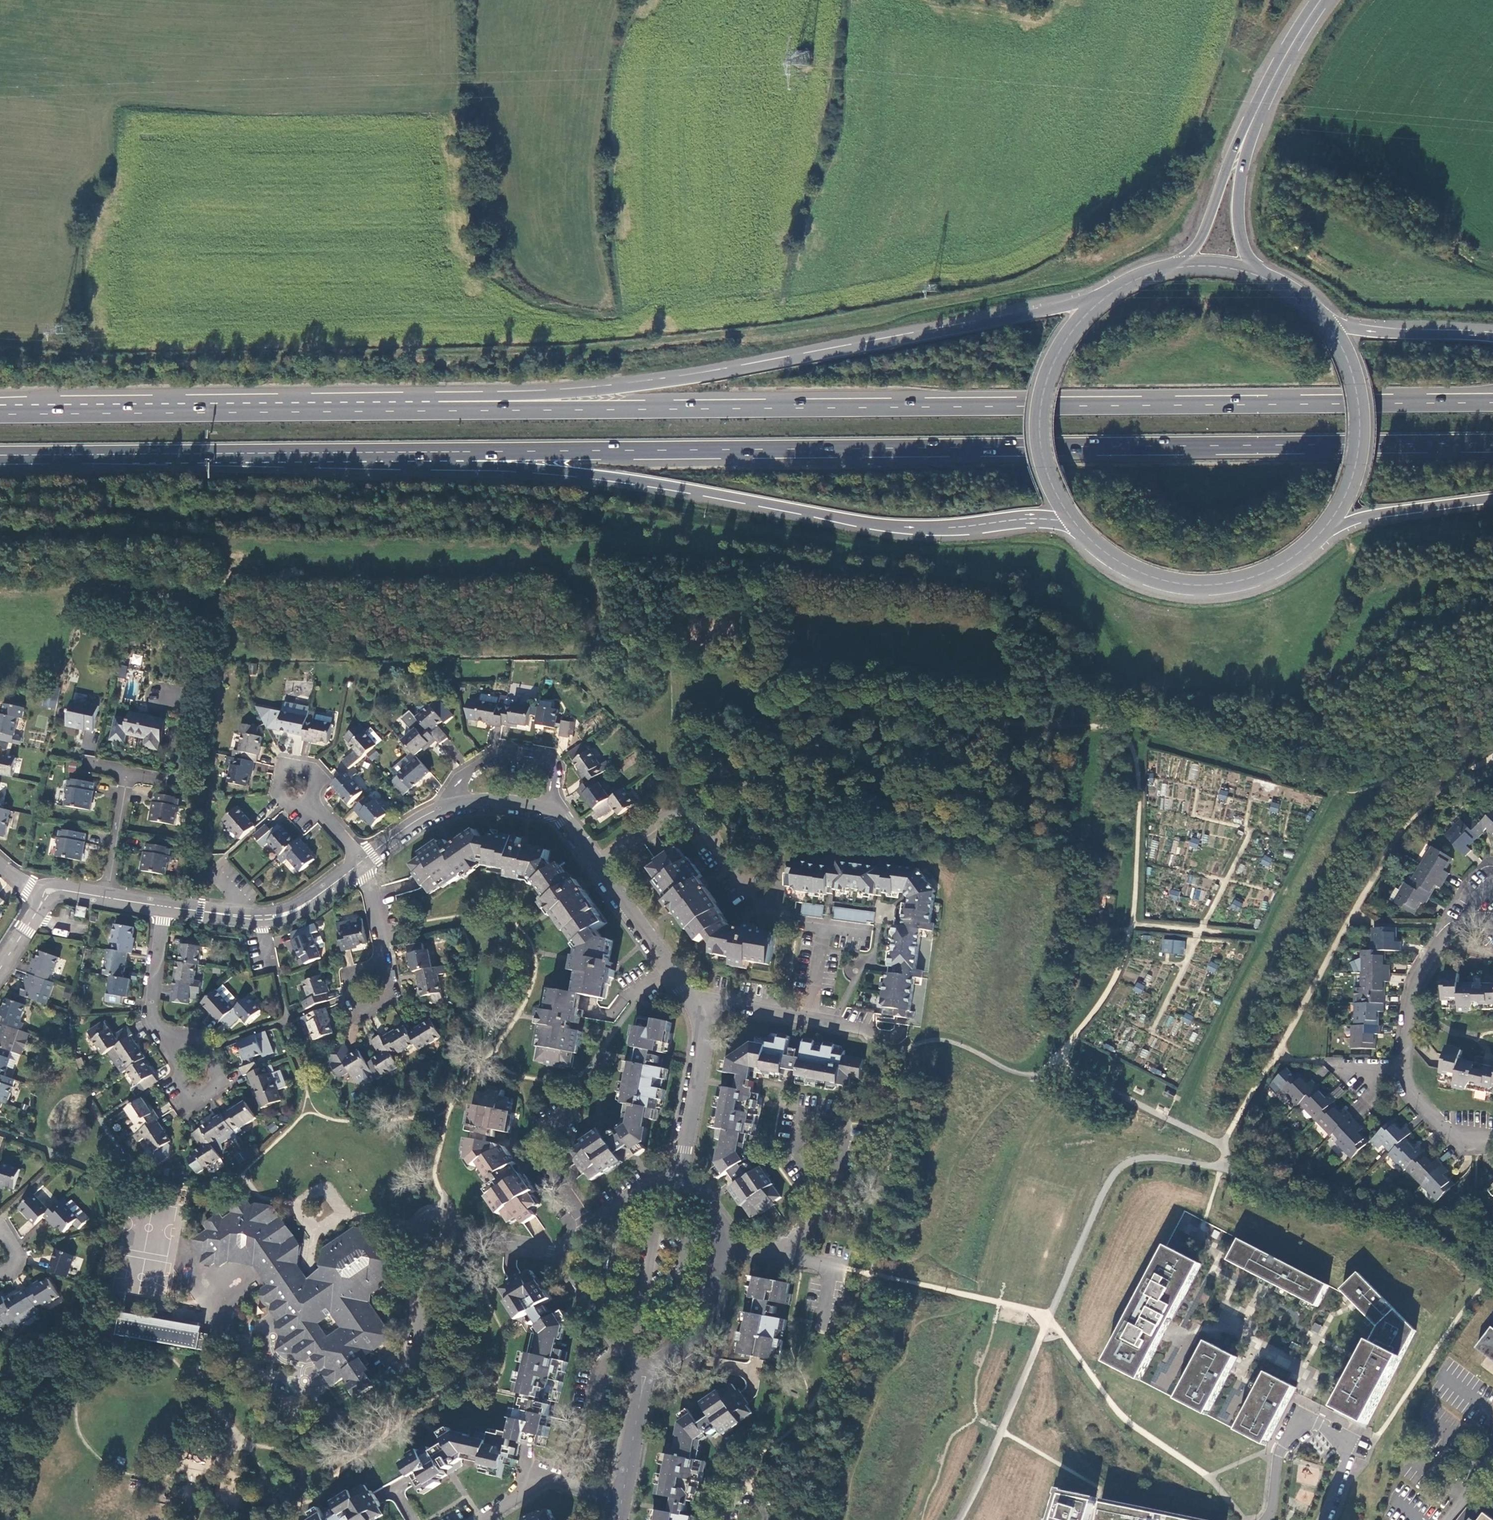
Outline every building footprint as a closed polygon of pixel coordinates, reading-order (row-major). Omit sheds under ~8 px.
[(713,630),(721,629),(720,625),(737,622),(734,608),(710,613),(713,630)] [(132,654),(130,663),(140,665),(142,655),(132,654)] [(124,677),(127,666),(120,665),(117,676),(124,677)] [(50,687),(45,707),(56,709),(60,690),(50,687)] [(494,726),(502,727),(503,724),(505,710),(498,708),(499,697),(483,694),(481,703),(478,721),(494,724),(494,726)] [(505,707),(507,698),(499,697),(498,708),(505,710),(505,707)] [(439,699),(417,718),(424,727),(437,741),(441,745),(449,739),(438,726),(444,720),(446,723),(453,717),(453,716),(439,699)] [(84,704),(73,702),(68,726),(78,728),(81,726),(86,727),(85,730),(94,732),(100,707),(92,705),(92,704),(86,703),(84,704)] [(299,714),(301,705),(284,702),(283,712),(299,714)] [(0,733),(0,735),(0,741),(12,743),(22,745),(23,738),(15,737),(19,718),(23,719),(26,708),(6,704),(3,715),(1,714),(0,718),(0,733)] [(307,720),(310,707),(301,705),(299,714),(283,712),(279,731),(304,736),(307,720)] [(513,708),(505,707),(505,710),(503,724),(510,726),(511,724),(528,726),(531,709),(514,706),(513,708)] [(539,707),(537,726),(557,729),(557,727),(559,720),(560,710),(554,709),(539,707)] [(411,711),(403,718),(415,731),(404,741),(404,742),(413,752),(417,755),(430,743),(432,746),(437,741),(424,727),(417,718),(411,711)] [(166,720),(132,713),(130,720),(118,717),(113,740),(126,743),(128,734),(148,739),(146,747),(160,750),(166,720)] [(304,736),(304,740),(311,741),(312,740),(330,743),(333,723),(316,720),(315,722),(307,720),(304,736)] [(573,722),(565,721),(564,728),(563,737),(570,738),(570,736),(574,736),(574,722),(573,722)] [(232,757),(255,762),(257,763),(262,737),(254,735),(256,726),(241,723),(239,733),(244,734),(240,751),(233,749),(232,757)] [(368,754),(378,745),(366,732),(359,725),(346,737),(358,751),(345,762),(351,769),(368,754)] [(291,754),(300,755),(302,736),(293,735),(291,754)] [(3,749),(11,752),(12,743),(0,741),(0,749),(3,749)] [(413,752),(404,742),(401,745),(409,756),(413,752)] [(573,751),(572,757),(585,776),(583,778),(588,784),(594,780),(611,768),(606,762),(601,765),(585,742),(573,751)] [(11,752),(3,749),(2,756),(9,758),(11,752)] [(413,752),(409,756),(407,757),(412,764),(399,776),(412,789),(431,772),(417,755),(413,752)] [(14,778),(17,760),(9,758),(2,756),(0,756),(0,775),(14,778)] [(232,757),(227,757),(226,765),(233,766),(229,782),(248,786),(252,769),(254,769),(255,762),(232,757)] [(394,770),(399,776),(412,764),(407,757),(394,770)] [(346,773),(338,780),(333,785),(350,805),(364,792),(346,773)] [(68,796),(66,807),(91,811),(92,801),(90,797),(91,793),(94,793),(95,784),(70,779),(68,788),(67,788),(66,793),(68,796)] [(598,786),(594,780),(588,784),(578,790),(582,797),(584,796),(594,810),(610,799),(600,784),(598,786)] [(1224,801),(1228,792),(1220,789),(1217,798),(1224,801)] [(635,805),(624,790),(610,799),(594,810),(600,818),(611,811),(609,807),(611,805),(619,816),(635,805)] [(376,791),(356,809),(361,815),(363,814),(374,827),(389,814),(377,800),(381,796),(376,791)] [(150,822),(175,827),(177,815),(179,814),(180,808),(179,808),(181,799),(155,795),(154,804),(156,805),(156,809),(152,812),(150,822)] [(1277,813),(1280,804),(1272,802),(1269,811),(1277,813)] [(241,840),(255,827),(238,808),(224,820),(241,840)] [(12,811),(0,809),(0,837),(6,838),(12,811)] [(1479,828),(1473,822),(1467,828),(1478,839),(1479,840),(1488,831),(1492,836),(1492,815),(1479,828)] [(488,866),(493,865),(504,867),(503,870),(510,871),(509,874),(515,875),(517,875),(518,874),(519,873),(519,869),(525,870),(523,877),(531,879),(535,884),(539,880),(547,893),(545,894),(549,900),(547,901),(551,906),(553,907),(554,908),(555,907),(559,905),(561,909),(554,914),(562,927),(564,926),(572,937),(574,935),(579,942),(577,944),(580,949),(579,958),(589,960),(588,964),(586,964),(583,965),(581,967),(579,980),(582,980),(580,995),(590,997),(605,999),(608,984),(610,985),(611,978),(615,978),(616,971),(612,971),(614,963),(609,962),(612,940),(602,939),(596,930),(602,926),(597,918),(600,916),(593,906),(594,905),(577,881),(574,883),(570,877),(568,878),(560,867),(553,871),(547,862),(550,843),(492,833),(480,816),(440,844),(438,842),(421,855),(422,857),(412,865),(418,873),(416,874),(420,881),(425,887),(427,886),(433,895),(450,883),(452,886),(469,874),(470,876),(482,867),(480,864),(483,862),(487,863),(488,866)] [(266,826),(254,836),(264,847),(269,843),(281,856),(285,852),(295,843),(278,824),(271,831),(266,826)] [(1468,849),(1478,839),(1467,828),(1463,824),(1447,840),(1467,859),(1472,853),(1468,849)] [(59,846),(57,857),(82,862),(83,851),(81,848),(82,843),(85,844),(86,834),(61,830),(59,839),(58,838),(57,844),(59,846)] [(1191,838),(1188,845),(1196,848),(1199,840),(1191,838)] [(305,845),(300,839),(295,843),(285,852),(290,858),(289,859),(301,872),(315,859),(303,847),(305,845)] [(666,848),(670,854),(672,855),(679,850),(673,843),(666,848)] [(142,872),(166,877),(168,865),(171,864),(172,858),(171,858),(172,849),(147,845),(145,854),(148,855),(147,859),(144,862),(142,872)] [(672,855),(670,854),(665,858),(658,863),(659,864),(651,870),(663,888),(660,890),(669,902),(671,901),(675,905),(676,906),(677,906),(678,907),(682,905),(685,909),(678,914),(686,926),(688,925),(696,935),(698,933),(703,941),(708,937),(715,947),(715,952),(722,953),(721,957),(735,959),(736,953),(741,954),(741,957),(741,958),(742,959),(742,960),(744,961),(757,963),(757,960),(772,963),(776,938),(762,935),(762,933),(755,931),(755,928),(750,927),(749,931),(733,927),(731,929),(727,923),(725,924),(720,917),(723,915),(715,904),(717,903),(700,880),(703,878),(694,866),(692,867),(679,849),(679,850),(672,855)] [(1423,869),(1446,883),(1450,877),(1445,874),(1452,862),(1434,851),(1423,869)] [(1268,867),(1272,859),(1264,855),(1260,863),(1268,867)] [(857,891),(860,866),(840,863),(840,861),(833,860),(832,868),(812,865),(812,864),(798,862),(798,864),(791,863),(787,887),(795,888),(797,892),(828,896),(829,888),(836,889),(835,891),(841,891),(846,892),(846,889),(851,890),(857,891)] [(922,931),(934,933),(936,925),(931,924),(936,897),(934,894),(936,892),(930,884),(927,886),(923,881),(926,879),(920,871),(917,873),(916,871),(888,866),(889,863),(881,862),(880,869),(860,866),(857,891),(862,892),(867,892),(866,895),(871,896),(876,896),(877,889),(884,890),(884,894),(894,896),(895,892),(905,894),(910,900),(908,911),(905,910),(903,927),(895,926),(894,933),(893,941),(892,947),(919,951),(922,931)] [(1442,891),(1446,883),(1423,869),(1412,888),(1430,899),(1437,888),(1442,891)] [(1408,886),(1405,885),(1400,893),(1398,891),(1391,903),(1396,906),(1408,886)] [(1427,908),(1431,900),(1430,899),(1412,888),(1408,886),(1396,906),(1414,916),(1422,904),(1427,908)] [(1168,896),(1177,899),(1180,893),(1171,889),(1168,896)] [(1193,889),(1192,899),(1202,900),(1203,890),(1193,889)] [(1239,911),(1242,902),(1233,900),(1231,908),(1239,911)] [(803,914),(823,917),(825,906),(805,903),(803,914)] [(876,912),(835,907),(833,918),(868,923),(869,920),(875,921),(876,912)] [(89,909),(80,908),(79,916),(87,917),(89,909)] [(337,924),(343,951),(350,950),(350,948),(368,944),(362,918),(360,917),(353,918),(352,921),(337,924)] [(131,954),(134,954),(135,946),(134,946),(137,928),(117,925),(114,943),(115,944),(114,951),(131,954)] [(316,925),(302,930),(293,934),(302,958),(304,958),(306,964),(322,957),(313,933),(318,931),(316,925)] [(1397,945),(1397,930),(1375,930),(1375,953),(1385,953),(1403,953),(1402,945),(1397,945)] [(180,963),(198,965),(200,966),(202,948),(208,949),(210,941),(188,938),(187,946),(183,946),(180,963)] [(1184,954),(1185,940),(1162,939),(1161,953),(1184,954)] [(419,972),(434,969),(430,951),(426,952),(425,945),(410,948),(416,973),(419,972)] [(916,979),(922,979),(923,972),(916,971),(919,951),(892,947),(892,953),(890,963),(889,969),(896,970),(896,976),(889,975),(887,987),(885,987),(882,1004),(885,1009),(884,1015),(908,1019),(909,1012),(911,1012),(916,979)] [(106,976),(114,977),(126,979),(131,954),(114,951),(110,950),(106,976)] [(348,966),(354,965),(350,951),(344,953),(348,966)] [(33,968),(31,975),(48,981),(49,981),(52,974),(56,975),(60,959),(43,952),(37,969),(33,968)] [(1385,967),(1385,953),(1375,953),(1364,953),(1364,975),(1391,975),(1391,967),(1385,967)] [(1210,961),(1206,970),(1215,974),(1219,965),(1210,961)] [(180,963),(178,963),(174,995),(190,997),(192,990),(193,990),(198,965),(180,963)] [(446,975),(445,966),(434,969),(419,972),(424,997),(432,995),(434,1004),(443,1002),(441,993),(443,993),(439,976),(446,975)] [(1492,989),(1492,987),(1486,987),(1487,989),(1482,989),(1482,991),(1474,991),(1474,987),(1468,987),(1468,989),(1461,989),(1461,976),(1454,976),(1454,972),(1445,972),(1445,1011),(1452,1011),(1452,1006),(1460,1007),(1460,1011),(1492,1011),(1492,989)] [(23,996),(40,1002),(48,981),(31,975),(23,996)] [(1391,983),(1391,975),(1364,975),(1364,983),(1364,997),(1364,1005),(1384,1005),(1385,997),(1385,983),(1391,983)] [(329,1001),(326,994),(330,993),(323,976),(305,982),(312,999),(304,1002),(307,1009),(329,1001)] [(129,998),(132,980),(126,979),(114,977),(109,1002),(123,1005),(125,998),(129,998)] [(40,1002),(46,1005),(54,983),(49,981),(48,981),(40,1002)] [(1141,994),(1145,985),(1136,982),(1133,990),(1141,994)] [(241,1005),(224,986),(204,1004),(221,1023),(223,1021),(241,1005)] [(580,995),(554,990),(552,1006),(548,1005),(546,1016),(547,1020),(548,1021),(549,1022),(551,1023),(551,1027),(541,1025),(539,1040),(542,1041),(539,1063),(548,1064),(547,1066),(562,1069),(563,1067),(573,1069),(577,1047),(579,1048),(582,1032),(571,1030),(572,1024),(579,1025),(580,1019),(581,1019),(583,1011),(577,1010),(580,995)] [(262,1011),(250,997),(241,1005),(223,1021),(229,1028),(239,1019),(237,1016),(239,1014),(248,1024),(262,1011)] [(5,1017),(3,1024),(20,1030),(21,1031),(24,1023),(21,1022),(27,1006),(7,999),(1,1016),(5,1017)] [(1386,1013),(1386,1005),(1384,1005),(1364,1005),(1359,1005),(1359,1027),(1379,1027),(1379,1013),(1386,1013)] [(330,1014),(327,1008),(309,1015),(312,1022),(309,1023),(316,1041),(334,1034),(327,1018),(329,1017),(328,1015),(330,1014)] [(627,1104),(626,1104),(626,1105),(622,1124),(619,1127),(615,1126),(607,1132),(611,1138),(608,1141),(601,1130),(584,1142),(585,1144),(572,1153),(576,1160),(574,1161),(584,1177),(587,1175),(592,1182),(605,1173),(607,1175),(623,1163),(613,1149),(627,1140),(637,1154),(638,1157),(647,1150),(643,1145),(645,1143),(648,1129),(644,1129),(646,1119),(659,1121),(661,1111),(660,1110),(662,1100),(665,1101),(667,1091),(663,1090),(667,1070),(662,1069),(664,1058),(661,1057),(662,1053),(667,1054),(669,1044),(672,1045),(675,1034),(671,1033),(673,1024),(641,1018),(639,1028),(636,1027),(634,1037),(637,1038),(636,1048),(651,1051),(648,1066),(629,1062),(626,1062),(624,1072),(628,1073),(626,1083),(622,1082),(620,1092),(624,1093),(622,1103),(627,1104)] [(416,1044),(420,1051),(442,1037),(432,1021),(410,1034),(416,1044)] [(105,1056),(109,1053),(132,1037),(134,1036),(128,1027),(117,1035),(120,1039),(117,1041),(106,1023),(89,1033),(94,1039),(105,1056)] [(31,1034),(21,1031),(20,1030),(3,1024),(0,1032),(0,1047),(11,1051),(12,1052),(20,1054),(23,1055),(25,1049),(27,1050),(30,1041),(29,1041),(31,1034)] [(1382,1035),(1382,1027),(1379,1027),(1359,1027),(1355,1027),(1355,1049),(1377,1050),(1377,1035),(1382,1035)] [(400,1053),(416,1044),(410,1034),(406,1028),(391,1037),(390,1035),(383,1039),(393,1055),(399,1051),(400,1053)] [(862,1081),(864,1074),(864,1061),(844,1057),(845,1051),(836,1049),(836,1046),(825,1044),(825,1047),(804,1044),(803,1048),(792,1046),(790,1057),(786,1056),(789,1037),(779,1035),(778,1039),(769,1037),(769,1041),(759,1039),(758,1045),(754,1045),(732,1061),(731,1064),(725,1063),(723,1074),(739,1077),(741,1078),(738,1094),(736,1093),(724,1091),(721,1101),(718,1100),(716,1110),(720,1111),(718,1120),(714,1120),(712,1130),(718,1132),(717,1142),(726,1144),(724,1153),(720,1152),(717,1164),(719,1167),(714,1171),(720,1179),(736,1169),(745,1182),(735,1189),(741,1198),(738,1200),(743,1208),(745,1206),(753,1218),(755,1218),(761,1213),(762,1216),(771,1210),(777,1206),(776,1204),(783,1199),(775,1187),(777,1186),(771,1177),(768,1179),(762,1170),(753,1176),(751,1173),(758,1169),(753,1161),(745,1160),(746,1157),(745,1157),(749,1137),(755,1139),(757,1139),(759,1128),(756,1127),(758,1118),(759,1108),(761,1098),(754,1096),(756,1085),(753,1084),(754,1080),(758,1081),(759,1075),(773,1078),(773,1080),(783,1082),(786,1067),(784,1067),(784,1064),(802,1067),(801,1068),(798,1085),(808,1087),(809,1084),(819,1085),(818,1089),(839,1093),(840,1087),(850,1089),(852,1080),(862,1081)] [(264,1054),(257,1036),(240,1042),(247,1061),(254,1058),(264,1054)] [(378,1081),(400,1067),(393,1055),(383,1039),(381,1036),(373,1041),(380,1053),(384,1051),(385,1053),(368,1065),(370,1068),(377,1080),(378,1081)] [(123,1074),(127,1071),(144,1060),(146,1059),(132,1037),(109,1053),(123,1074)] [(351,1058),(344,1045),(327,1056),(333,1065),(333,1066),(341,1079),(351,1073),(354,1078),(370,1068),(368,1065),(360,1052),(351,1058)] [(1491,1072),(1491,1070),(1486,1069),(1486,1070),(1481,1069),(1481,1072),(1473,1070),(1474,1066),(1469,1064),(1469,1066),(1461,1064),(1464,1052),(1457,1050),(1458,1047),(1449,1045),(1440,1082),(1448,1084),(1449,1080),(1456,1082),(1455,1085),(1492,1094),(1492,1092),(1492,1072),(1491,1072)] [(6,1076),(9,1067),(12,1060),(8,1058),(11,1051),(0,1047),(0,1074),(6,1076)] [(12,1052),(11,1051),(8,1058),(12,1060),(9,1067),(15,1069),(20,1054),(12,1052)] [(256,1063),(254,1058),(247,1061),(249,1066),(256,1063)] [(135,1090),(138,1095),(158,1082),(144,1060),(127,1071),(139,1086),(135,1090)] [(249,1074),(259,1070),(256,1063),(249,1066),(242,1069),(245,1076),(249,1074)] [(269,1074),(267,1068),(259,1070),(249,1074),(251,1081),(254,1081),(260,1097),(278,1091),(271,1073),(269,1074)] [(368,1085),(377,1080),(370,1068),(354,1078),(358,1085),(365,1080),(368,1085)] [(1289,1070),(1279,1079),(1277,1078),(1272,1089),(1280,1094),(1285,1090),(1285,1091),(1286,1089),(1301,1105),(1304,1103),(1319,1088),(1321,1086),(1315,1081),(1311,1084),(1302,1074),(1297,1078),(1289,1070)] [(3,1103),(8,1105),(14,1088),(0,1082),(0,1102),(3,1103)] [(1342,1085),(1333,1094),(1338,1100),(1347,1091),(1342,1085)] [(1328,1098),(1319,1088),(1304,1103),(1319,1119),(1334,1104),(1338,1100),(1333,1094),(1328,1098)] [(513,1128),(515,1115),(512,1114),(515,1100),(505,1098),(506,1092),(492,1090),(491,1096),(481,1094),(478,1109),(474,1108),(472,1115),(477,1116),(475,1125),(479,1126),(488,1129),(509,1131),(509,1127),(513,1128)] [(158,1120),(160,1120),(156,1113),(154,1114),(144,1099),(128,1110),(138,1124),(133,1127),(138,1134),(158,1120)] [(241,1127),(257,1118),(247,1103),(232,1112),(230,1110),(224,1114),(234,1130),(240,1126),(241,1127)] [(1344,1114),(1334,1104),(1319,1119),(1335,1136),(1341,1130),(1353,1117),(1354,1116),(1348,1110),(1344,1114)] [(213,1145),(234,1130),(224,1114),(202,1129),(213,1145)] [(1365,1129),(1353,1117),(1341,1130),(1346,1136),(1339,1142),(1354,1158),(1370,1143),(1361,1133),(1365,1129)] [(138,1134),(136,1136),(140,1142),(147,1138),(153,1146),(148,1149),(147,1156),(152,1163),(160,1165),(171,1158),(173,1146),(171,1143),(173,1142),(158,1120),(138,1134)] [(1404,1131),(1394,1120),(1385,1128),(1378,1135),(1394,1151),(1407,1138),(1413,1132),(1408,1127),(1404,1131)] [(504,1214),(509,1220),(513,1226),(521,1221),(524,1226),(531,1221),(536,1217),(533,1212),(541,1206),(533,1195),(535,1193),(531,1186),(528,1188),(521,1178),(514,1183),(510,1178),(511,1176),(512,1175),(513,1173),(513,1171),(512,1169),(507,1162),(510,1159),(503,1148),(499,1150),(495,1145),(496,1140),(501,1141),(504,1140),(506,1139),(507,1137),(508,1135),(509,1131),(488,1129),(479,1126),(475,1125),(473,1135),(471,1135),(470,1142),(469,1142),(466,1161),(472,1163),(476,1170),(481,1166),(489,1177),(486,1180),(489,1185),(485,1188),(489,1195),(491,1194),(494,1198),(490,1200),(501,1217),(504,1214)] [(213,1145),(202,1129),(194,1134),(203,1147),(196,1152),(196,1154),(189,1159),(199,1173),(222,1158),(213,1145)] [(1417,1149),(1407,1138),(1394,1151),(1392,1153),(1407,1169),(1409,1167),(1425,1152),(1427,1150),(1421,1145),(1417,1149)] [(1435,1163),(1425,1152),(1409,1167),(1425,1183),(1445,1165),(1439,1159),(1435,1163)] [(16,1187),(23,1169),(6,1163),(4,1166),(0,1164),(0,1183),(16,1187)] [(1451,1171),(1445,1165),(1425,1183),(1441,1200),(1456,1185),(1446,1175),(1451,1171)] [(32,1198),(20,1209),(36,1227),(45,1217),(48,1215),(32,1198)] [(59,1204),(48,1215),(45,1217),(50,1223),(52,1222),(65,1234),(74,1225),(79,1231),(90,1220),(72,1202),(69,1205),(64,1199),(59,1204)] [(299,1266),(302,1249),(274,1209),(257,1206),(252,1209),(245,1199),(230,1209),(234,1215),(225,1221),(221,1216),(205,1227),(209,1232),(194,1242),(204,1257),(203,1265),(212,1266),(216,1263),(220,1268),(229,1262),(235,1258),(229,1248),(247,1235),(261,1254),(252,1261),(256,1266),(269,1286),(264,1289),(263,1297),(266,1303),(274,1304),(272,1312),(279,1322),(278,1330),(282,1336),(278,1353),(295,1355),(298,1360),(307,1362),(317,1355),(323,1352),(320,1347),(325,1344),(347,1376),(345,1378),(346,1379),(348,1378),(353,1384),(350,1386),(358,1399),(377,1386),(369,1374),(371,1372),(363,1361),(366,1359),(366,1358),(394,1338),(369,1303),(371,1295),(378,1290),(392,1281),(394,1263),(372,1232),(355,1229),(325,1250),(322,1267),(327,1275),(308,1288),(294,1269),(299,1266)] [(235,1258),(229,1262),(256,1266),(252,1261),(261,1254),(247,1235),(229,1248),(235,1258)] [(1233,1263),(1317,1307),(1328,1286),(1240,1240),(1235,1250),(1239,1252),(1233,1263)] [(1112,1361),(1170,1248),(1166,1246),(1106,1363),(1141,1381),(1150,1364),(1146,1362),(1139,1375),(1112,1361)] [(1170,1248),(1112,1361),(1139,1375),(1146,1362),(1150,1364),(1165,1335),(1161,1334),(1167,1322),(1171,1324),(1202,1264),(1170,1248)] [(56,1250),(50,1272),(68,1278),(74,1256),(56,1250)] [(1239,1252),(1235,1250),(1229,1261),(1233,1263),(1239,1252)] [(517,1278),(510,1282),(509,1283),(511,1286),(503,1290),(511,1303),(512,1302),(517,1310),(514,1312),(520,1321),(532,1313),(534,1317),(529,1320),(535,1330),(540,1331),(539,1335),(533,1334),(528,1353),(526,1353),(524,1363),(526,1364),(524,1373),(522,1373),(519,1383),(521,1383),(510,1432),(514,1433),(512,1439),(522,1442),(528,1443),(546,1447),(554,1417),(551,1416),(554,1402),(556,1402),(558,1392),(563,1393),(565,1383),(560,1382),(563,1372),(567,1373),(570,1363),(566,1362),(569,1351),(557,1348),(559,1339),(563,1340),(566,1327),(564,1324),(570,1321),(564,1312),(549,1321),(547,1318),(552,1314),(549,1308),(543,1312),(540,1308),(553,1300),(547,1291),(544,1293),(538,1285),(540,1284),(532,1272),(525,1276),(524,1274),(517,1278)] [(1416,1331),(1359,1273),(1350,1281),(1354,1285),(1345,1294),(1378,1327),(1334,1412),(1365,1428),(1416,1331)] [(788,1322),(776,1320),(768,1318),(769,1314),(777,1315),(779,1304),(782,1305),(790,1306),(792,1296),(788,1295),(790,1286),(750,1278),(748,1288),(752,1289),(750,1299),(766,1302),(763,1317),(744,1314),(742,1324),(746,1325),(744,1335),(740,1334),(738,1345),(742,1345),(740,1355),(758,1358),(777,1361),(778,1352),(782,1352),(784,1342),(780,1341),(782,1332),(785,1332),(788,1322)] [(35,1287),(28,1291),(39,1307),(39,1308),(45,1304),(47,1306),(62,1297),(52,1281),(37,1289),(35,1287)] [(1354,1285),(1350,1281),(1341,1290),(1345,1294),(1354,1285)] [(28,1291),(8,1304),(15,1315),(18,1320),(22,1326),(42,1313),(39,1308),(39,1307),(28,1291)] [(4,1298),(0,1300),(0,1320),(7,1316),(9,1319),(15,1315),(8,1304),(4,1298)] [(167,1328),(126,1320),(124,1336),(164,1343),(167,1328)] [(1165,1335),(1171,1324),(1167,1322),(1161,1334),(1165,1335)] [(174,1328),(171,1345),(171,1347),(204,1353),(208,1334),(174,1328)] [(1492,1361),(1492,1331),(1479,1350),(1492,1361)] [(1207,1342),(1203,1351),(1207,1353),(1211,1344),(1207,1342)] [(337,1384),(345,1378),(347,1376),(325,1344),(320,1347),(323,1352),(317,1355),(337,1384)] [(1183,1398),(1210,1412),(1238,1358),(1211,1344),(1207,1353),(1203,1351),(1186,1383),(1190,1385),(1183,1398)] [(1239,1426),(1268,1441),(1294,1391),(1296,1388),(1267,1373),(1239,1426)] [(1190,1385),(1186,1383),(1177,1400),(1208,1416),(1210,1412),(1183,1398),(1190,1385)] [(698,1519),(687,1517),(690,1502),(697,1503),(703,1473),(707,1473),(709,1463),(706,1462),(698,1461),(701,1442),(719,1429),(722,1434),(731,1427),(733,1430),(741,1424),(740,1422),(752,1414),(747,1407),(749,1406),(744,1399),(739,1391),(737,1392),(732,1386),(720,1394),(719,1392),(711,1398),(713,1401),(704,1407),(711,1417),(698,1426),(687,1409),(679,1415),(683,1421),(681,1423),(678,1437),(683,1438),(681,1448),(669,1445),(667,1456),(664,1455),(662,1465),(665,1466),(663,1476),(660,1475),(658,1485),(661,1486),(660,1496),(675,1499),(672,1514),(653,1511),(651,1519),(698,1519)] [(1268,1441),(1239,1426),(1237,1431),(1266,1446),(1268,1441)] [(405,1464),(414,1478),(422,1491),(431,1486),(433,1490),(442,1484),(440,1480),(464,1466),(464,1465),(465,1463),(464,1461),(463,1460),(466,1458),(477,1460),(477,1458),(486,1460),(485,1469),(494,1471),(494,1475),(503,1477),(507,1461),(509,1454),(516,1456),(519,1456),(522,1442),(512,1439),(514,1433),(510,1432),(503,1431),(502,1435),(492,1433),(492,1432),(482,1430),(480,1442),(470,1439),(471,1435),(457,1432),(454,1433),(451,1428),(441,1433),(448,1444),(434,1452),(431,1448),(423,1453),(421,1450),(412,1456),(414,1459),(405,1464)] [(510,1466),(517,1468),(518,1461),(515,1460),(516,1456),(509,1454),(507,1461),(511,1462),(510,1466)] [(385,1515),(380,1508),(382,1507),(377,1499),(373,1491),(371,1493),(366,1486),(354,1493),(354,1495),(346,1499),(345,1496),(335,1502),(343,1515),(340,1517),(336,1511),(330,1514),(333,1519),(377,1519),(385,1515)] [(1050,1519),(1090,1519),(1097,1498),(1059,1490),(1050,1519)] [(1103,1499),(1099,1519),(1204,1519),(1103,1499)] [(320,1508),(311,1513),(315,1519),(314,1519),(328,1519),(320,1508)] [(550,1510),(543,1513),(542,1511),(525,1519),(526,1519),(555,1519),(550,1510)]
